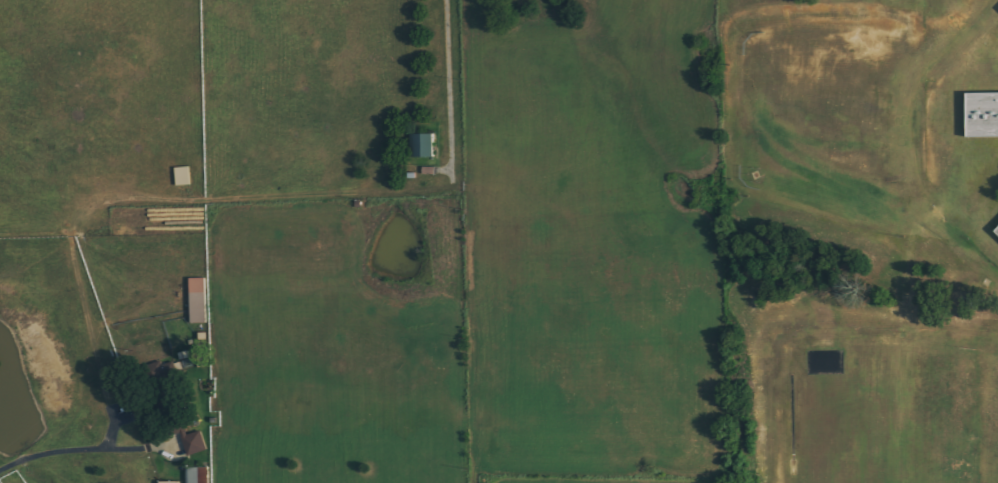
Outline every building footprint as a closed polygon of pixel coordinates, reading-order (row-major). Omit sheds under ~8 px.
[(973,104),(975,147),(997,146),(997,103),(973,104)] [(435,157),(435,135),(411,135),(411,158),(435,157)] [(178,186),(191,186),(190,167),(177,168),(178,186)] [(207,323),(206,278),(190,279),(191,323),(207,323)] [(185,437),(191,456),(208,451),(201,432),(185,437)] [(209,468),(187,468),(188,482),(210,482),(209,468)]
